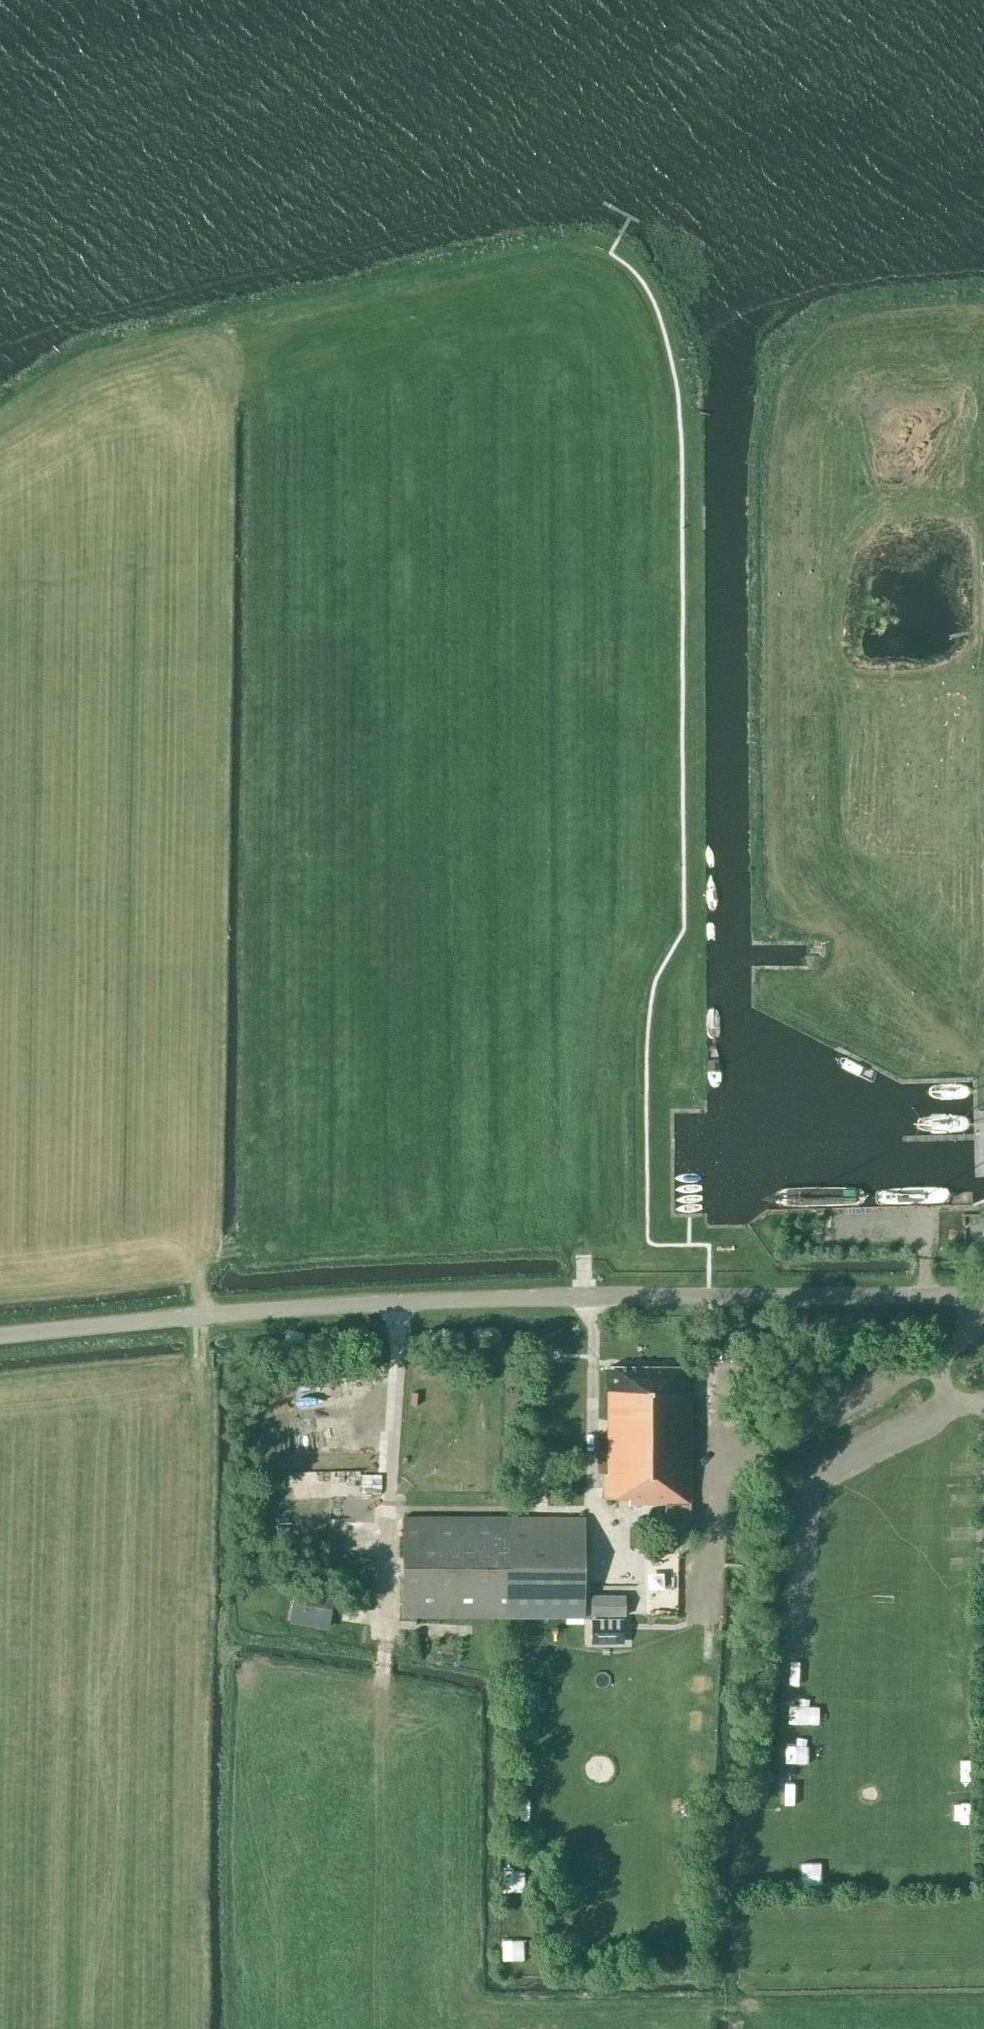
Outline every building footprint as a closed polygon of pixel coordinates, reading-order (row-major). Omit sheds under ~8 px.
[(665,1517),(690,1517),(691,1398),(687,1398),(687,1368),(608,1367),(607,1473),(604,1473),(604,1499),(628,1499),(628,1504),(665,1504),(665,1517)] [(403,1617),(584,1618),(585,1518),(403,1517),(403,1617)] [(799,1602),(800,1582),(791,1581),(790,1601),(799,1602)] [(624,1619),(592,1619),(592,1644),(624,1644),(624,1619)] [(787,1675),(807,1674),(807,1657),(787,1658),(787,1675)] [(502,1891),(514,1892),(514,1865),(503,1865),(502,1891)]
